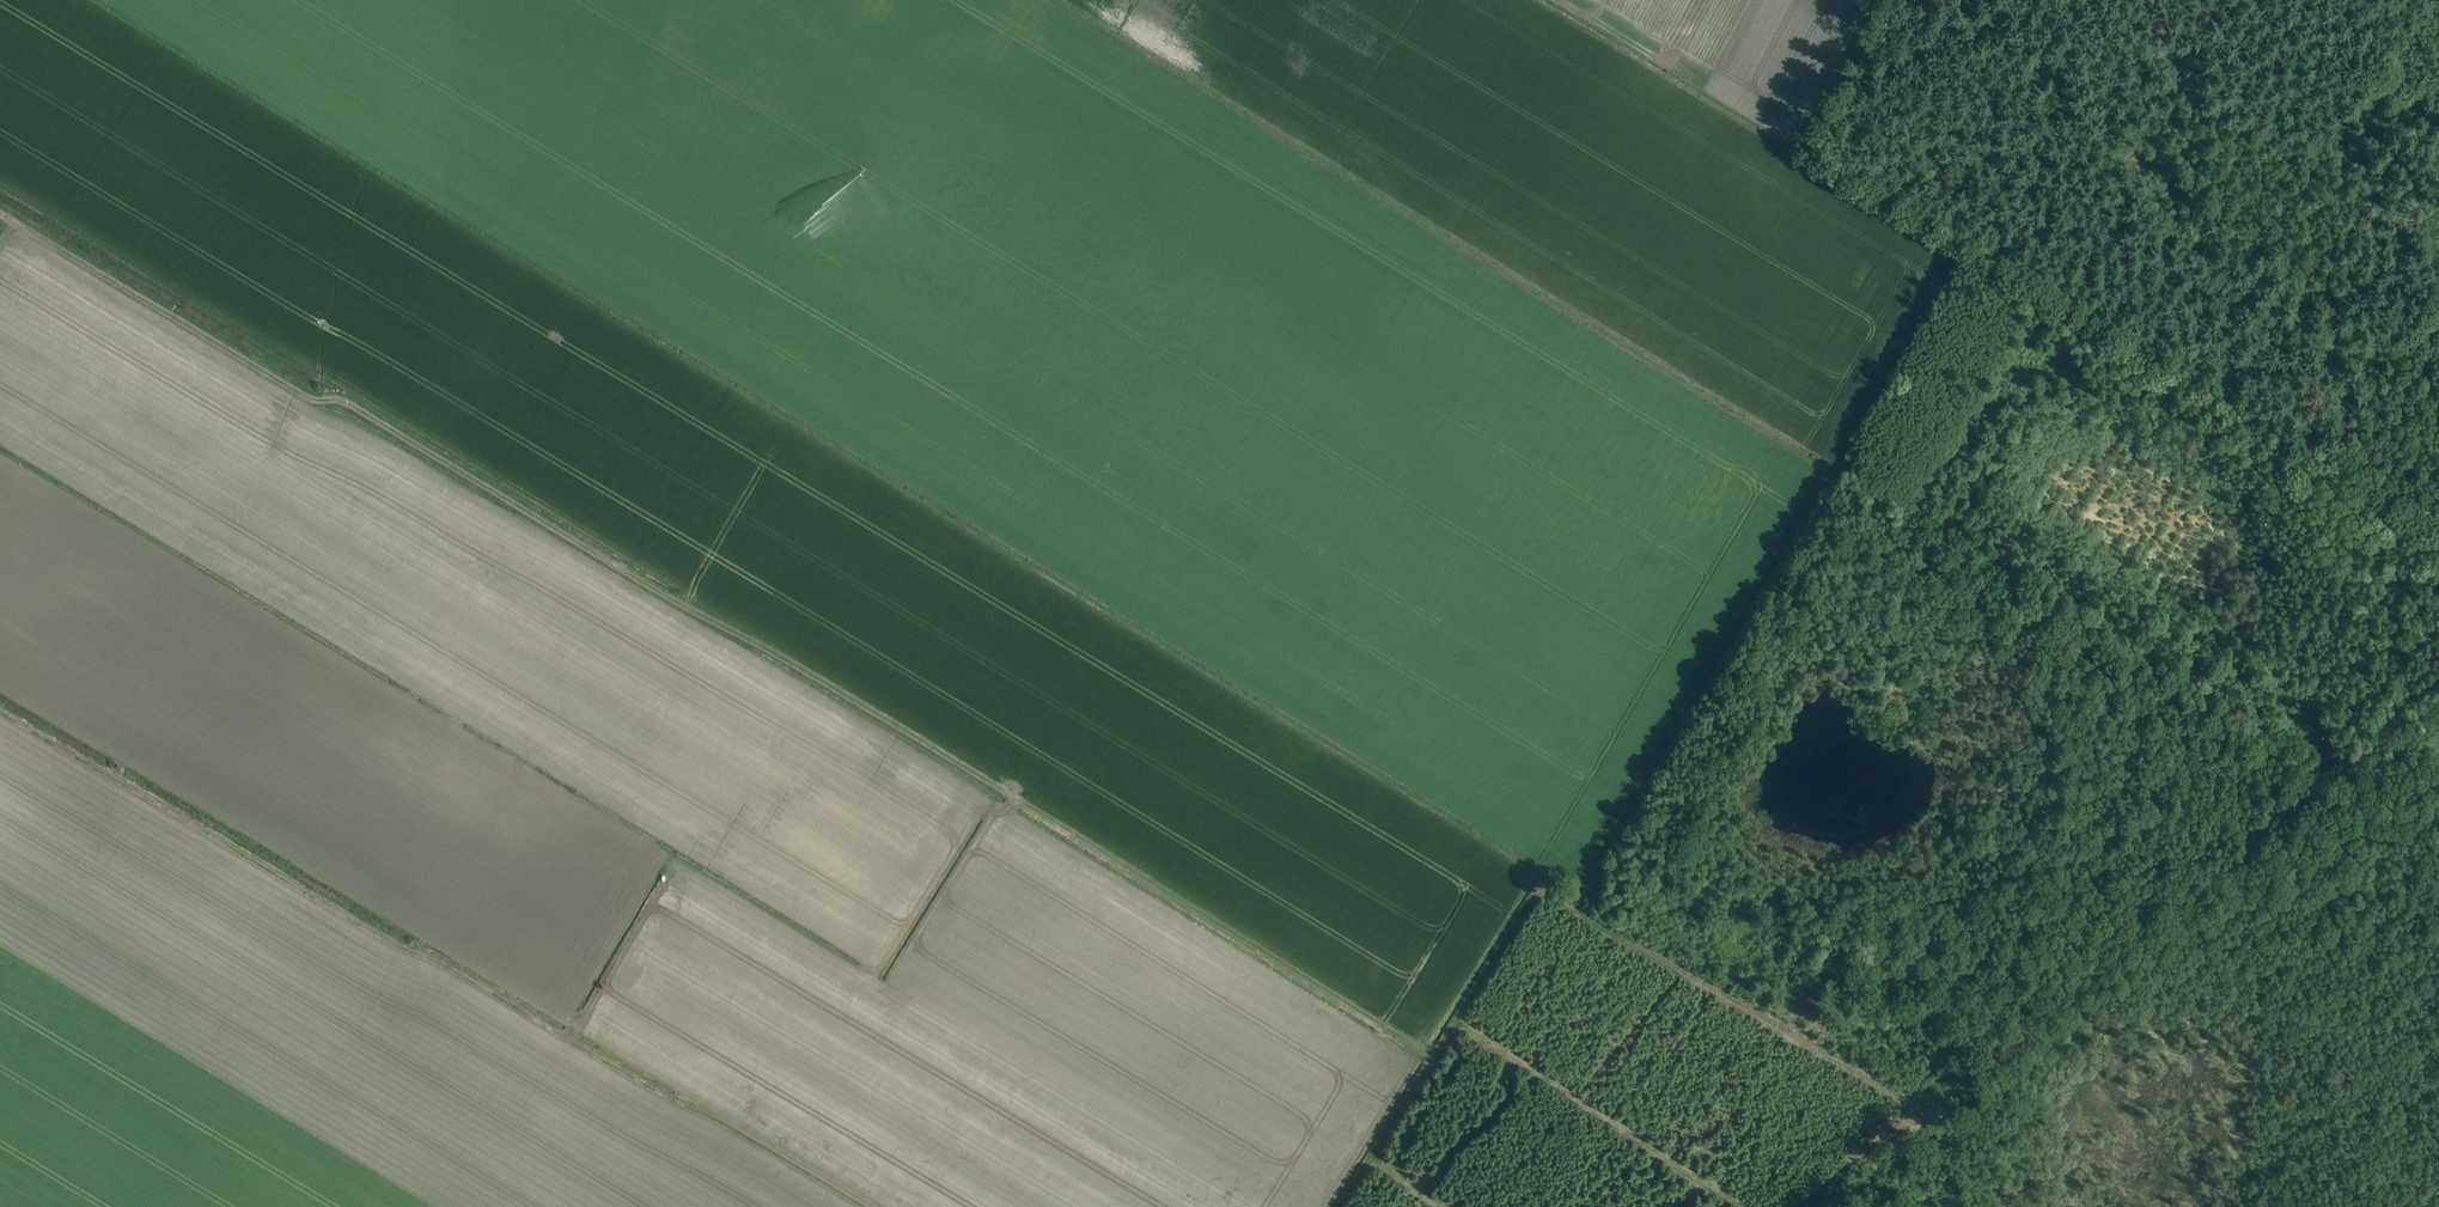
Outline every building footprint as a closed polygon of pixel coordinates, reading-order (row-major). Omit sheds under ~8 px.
[(326,1139),(339,1145),(342,1137),(330,1131),(326,1139)]
